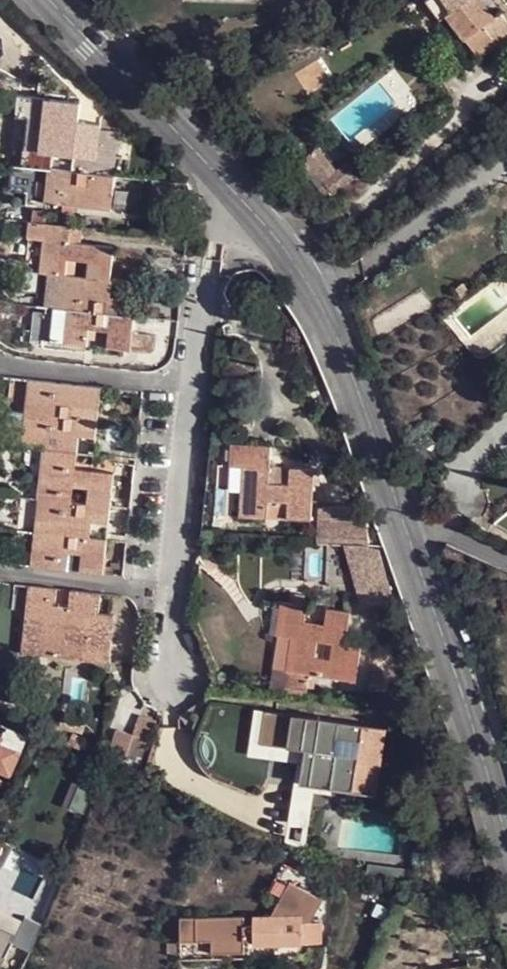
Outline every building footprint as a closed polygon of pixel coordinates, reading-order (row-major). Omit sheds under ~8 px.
[(465,39),(478,57),(497,43),(485,25),(495,17),(484,0),(427,0),(439,19),(447,14),(465,39)] [(485,25),(497,43),(498,44),(506,38),(506,17),(503,12),(495,17),(485,25)] [(32,117),(27,168),(48,170),(51,170),(53,155),(73,156),(71,171),(96,174),(98,157),(93,157),(94,140),(56,137),(57,128),(58,120),(32,117)] [(53,155),(51,170),(71,171),(73,156),(53,155)] [(355,159),(333,178),(343,191),(366,171),(355,159)] [(27,168),(7,165),(4,192),(25,194),(27,168)] [(48,170),(27,168),(25,194),(24,202),(45,204),(48,170)] [(51,170),(48,170),(45,204),(63,205),(75,207),(111,210),(112,196),(116,196),(117,186),(118,176),(96,174),(71,171),(51,170)] [(34,212),(33,222),(46,223),(48,213),(34,212)] [(28,221),(27,237),(46,239),(48,223),(46,223),(33,222),(28,221)] [(48,223),(46,239),(70,241),(72,225),(48,223)] [(72,225),(70,241),(81,242),(83,226),(72,225)] [(46,239),(43,272),(61,274),(67,275),(68,261),(89,263),(86,277),(107,279),(110,280),(112,263),(114,246),(81,242),(70,241),(46,239)] [(68,261),(67,275),(86,277),(89,263),(68,261)] [(43,272),(40,305),(46,306),(58,307),(61,274),(43,272)] [(61,274),(58,307),(126,314),(127,306),(128,299),(111,297),(105,297),(107,279),(86,277),(67,275),(61,274)] [(58,307),(46,306),(43,341),(84,345),(86,330),(97,331),(108,332),(106,347),(127,349),(128,334),(133,334),(134,331),(134,323),(135,315),(126,314),(58,307)] [(95,346),(97,331),(86,330),(84,345),(95,346)] [(157,333),(134,331),(133,334),(128,334),(127,349),(149,351),(152,351),(154,349),(156,347),(157,333)] [(99,404),(101,388),(33,380),(29,412),(97,420),(99,404)] [(97,420),(29,412),(25,446),(48,448),(72,451),(74,434),(80,435),(95,437),(96,429),(97,420)] [(252,442),(233,442),(231,466),(245,467),(243,516),(267,517),(268,512),(277,513),(277,502),(287,502),(287,518),(311,519),(313,469),(270,467),(272,443),(252,442)] [(48,448),(42,497),(72,501),(74,487),(90,489),(88,503),(111,505),(113,490),(114,473),(76,469),(70,468),(72,451),(48,448)] [(74,487),(72,501),(88,503),(90,489),(74,487)] [(21,495),(17,528),(38,531),(42,497),(21,495)] [(42,497),(38,531),(83,536),(84,536),(86,521),(92,522),(108,524),(110,514),(111,505),(88,503),(72,501),(42,497)] [(268,512),(267,517),(287,518),(287,502),(277,502),(277,513),(268,512)] [(319,508),(317,542),(369,545),(366,521),(360,522),(358,510),(319,508)] [(17,528),(13,562),(34,565),(38,531),(17,528)] [(38,531),(34,565),(58,568),(60,552),(66,553),(82,555),(80,570),(103,572),(105,556),(107,539),(90,537),(89,537),(84,536),(83,536),(38,531)] [(385,594),(382,582),(371,584),(373,597),(385,594)] [(100,610),(102,592),(78,590),(76,607),(71,606),(56,605),(58,588),(33,585),(29,620),(41,621),(47,622),(44,655),(110,661),(111,653),(112,644),(97,643),(98,626),(93,625),(95,610),(100,610)] [(280,619),(278,636),(292,638),(287,672),(309,675),(317,676),(356,681),(361,647),(345,645),(350,612),(327,608),(325,616),(324,623),(317,622),(305,621),(307,606),(282,602),(280,619)] [(318,615),(317,622),(324,623),(325,616),(318,615)] [(38,654),(44,655),(47,622),(41,621),(38,654)] [(330,658),(332,644),(317,642),(315,657),(330,658)] [(308,687),(309,675),(287,672),(286,687),(307,690),(308,687)] [(316,687),(317,676),(309,675),(308,687),(316,687)] [(265,746),(271,709),(258,707),(250,757),(298,765),(286,843),(308,852),(318,786),(309,785),(313,754),(265,746)] [(380,771),(387,727),(271,709),(265,746),(313,754),(309,785),(318,786),(353,792),(353,793),(397,800),(401,774),(380,771)] [(62,724),(77,729),(80,722),(64,717),(62,724)] [(133,734),(150,740),(155,725),(139,719),(133,734)] [(11,773),(28,736),(0,724),(0,769),(11,773)] [(112,745),(125,761),(133,734),(118,729),(112,745)] [(83,746),(86,737),(75,734),(72,742),(83,746)] [(142,766),(150,740),(133,734),(125,761),(142,766)] [(85,813),(94,790),(80,784),(71,807),(85,813)] [(368,864),(366,878),(409,891),(412,871),(368,864)] [(312,922),(324,899),(290,881),(272,915),(254,916),(253,925),(245,924),(245,916),(180,917),(181,942),(212,942),(213,952),(245,952),(245,940),(253,940),(253,945),(303,944),(303,922),(312,922)] [(32,946),(40,926),(0,909),(0,932),(32,946)] [(10,955),(0,950),(0,968),(3,968),(10,955)] [(480,963),(490,962),(491,968),(499,968),(497,952),(479,956),(480,963)]
